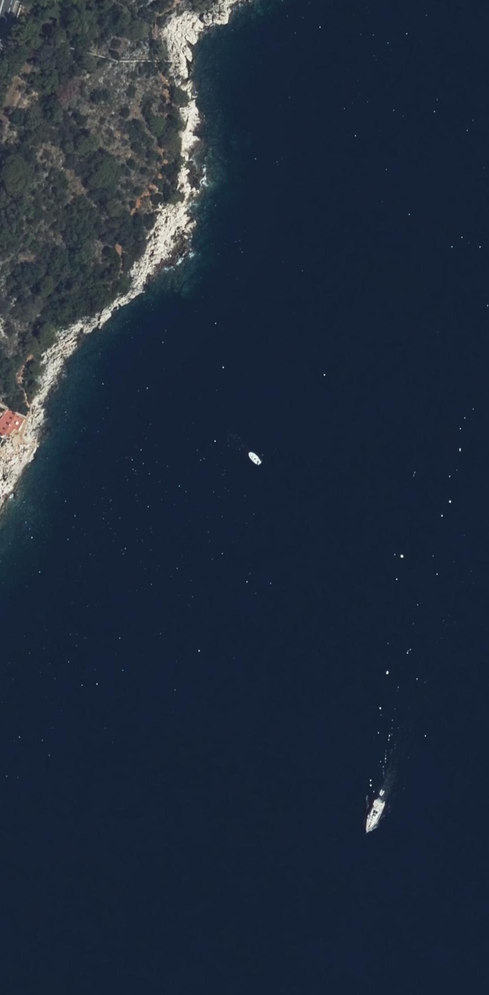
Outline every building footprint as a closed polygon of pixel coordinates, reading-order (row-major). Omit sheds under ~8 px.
[(14,414),(5,410),(0,417),(0,438),(1,439),(12,417),(14,414)] [(12,417),(3,436),(4,437),(5,437),(6,437),(7,437),(7,436),(8,436),(8,435),(11,430),(15,432),(21,421),(12,417)]
